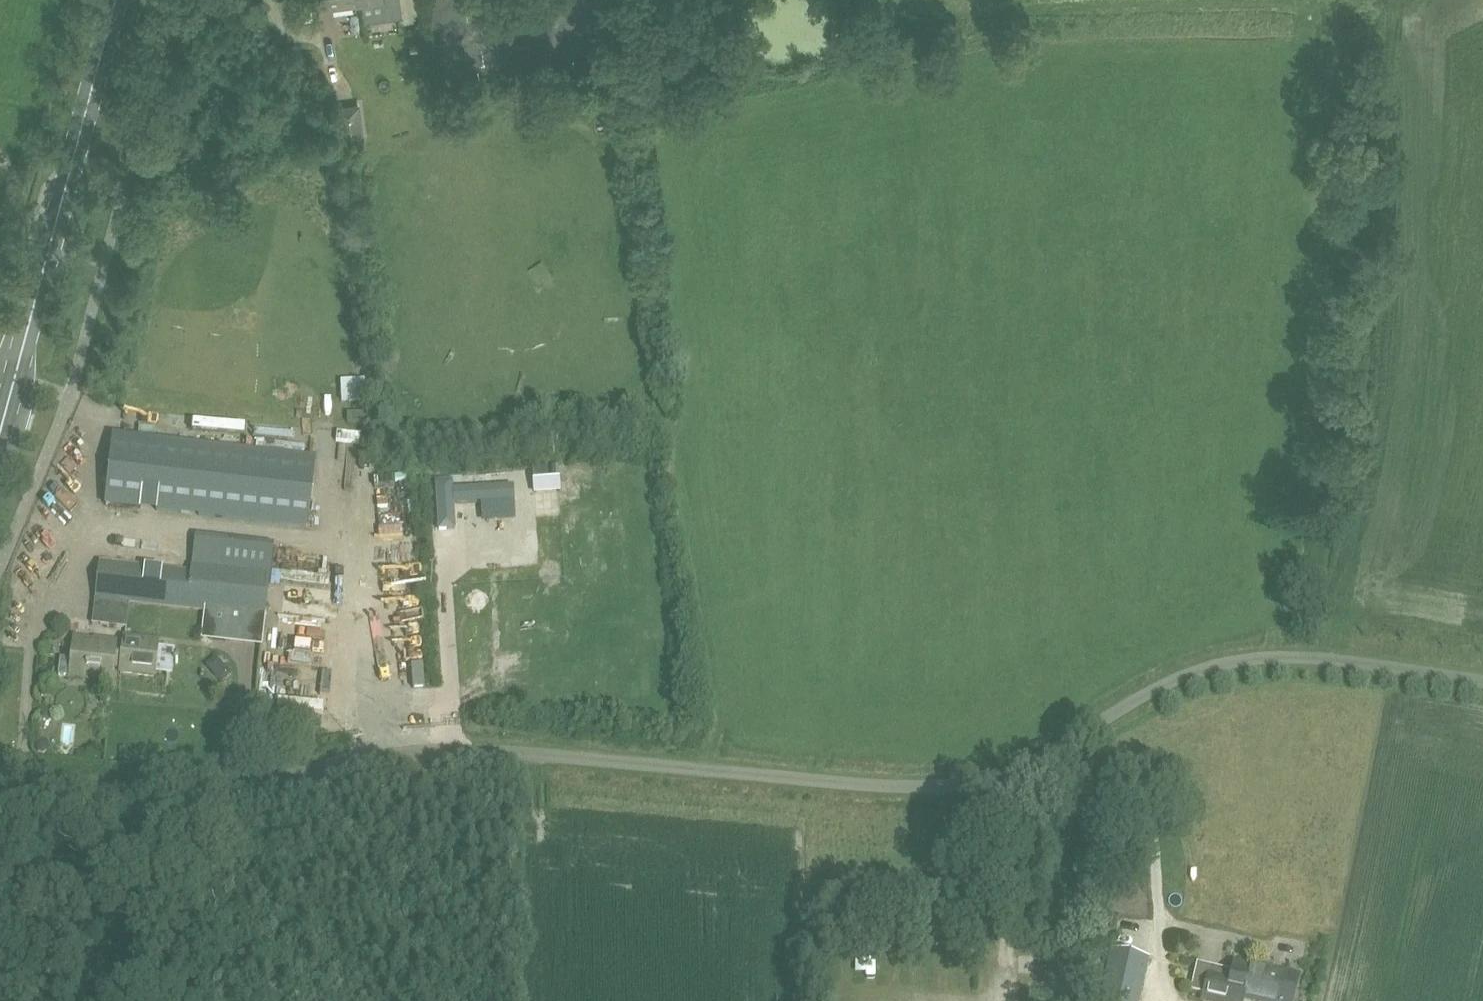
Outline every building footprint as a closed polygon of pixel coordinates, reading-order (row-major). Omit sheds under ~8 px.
[(394,9),(380,10),(381,25),(395,24),(394,9)] [(360,104),(335,107),(341,151),(366,148),(360,104)] [(106,505),(308,527),(316,457),(114,435),(106,505)] [(452,481),(436,482),(439,530),(455,529),(453,502),(457,502),(457,504),(514,500),(514,486),(456,489),(456,491),(453,492),(452,481)] [(385,516),(388,549),(409,548),(407,514),(385,516)] [(216,537),(196,534),(192,564),(270,574),(274,542),(216,535),(216,537)] [(411,553),(387,554),(388,565),(412,564),(411,553)] [(192,572),(100,561),(96,597),(104,598),(130,601),(265,617),(270,574),(192,564),(192,572)] [(397,580),(379,580),(379,600),(398,601),(398,617),(416,617),(416,594),(397,594),(397,580)] [(130,601),(104,598),(96,597),(92,623),(127,627),(130,601)] [(285,627),(283,642),(309,644),(310,629),(285,627)] [(155,676),(159,640),(138,638),(137,644),(125,643),(126,641),(95,637),(94,645),(74,643),(72,658),(61,657),(59,675),(70,676),(70,678),(112,682),(114,667),(121,668),(121,672),(155,676)] [(380,663),(381,676),(392,675),(388,645),(379,646),(381,663),(380,663)] [(293,667),(294,655),(277,654),(276,666),(293,667)] [(340,706),(340,695),(316,694),(316,705),(340,706)] [(345,709),(362,711),(363,700),(346,699),(345,709)] [(43,753),(48,751),(50,746),(47,741),(42,739),(37,742),(36,747),(38,751),(43,753)] [(1101,1000),(1138,1000),(1148,957),(1112,949),(1101,1000)] [(1203,999),(1211,1000),(1244,1000),(1245,998),(1248,999),(1256,967),(1235,962),(1233,970),(1231,978),(1210,973),(1205,994),(1203,999)] [(1248,999),(1256,1000),(1293,1000),(1299,974),(1267,966),(1267,969),(1256,967),(1248,999)]
